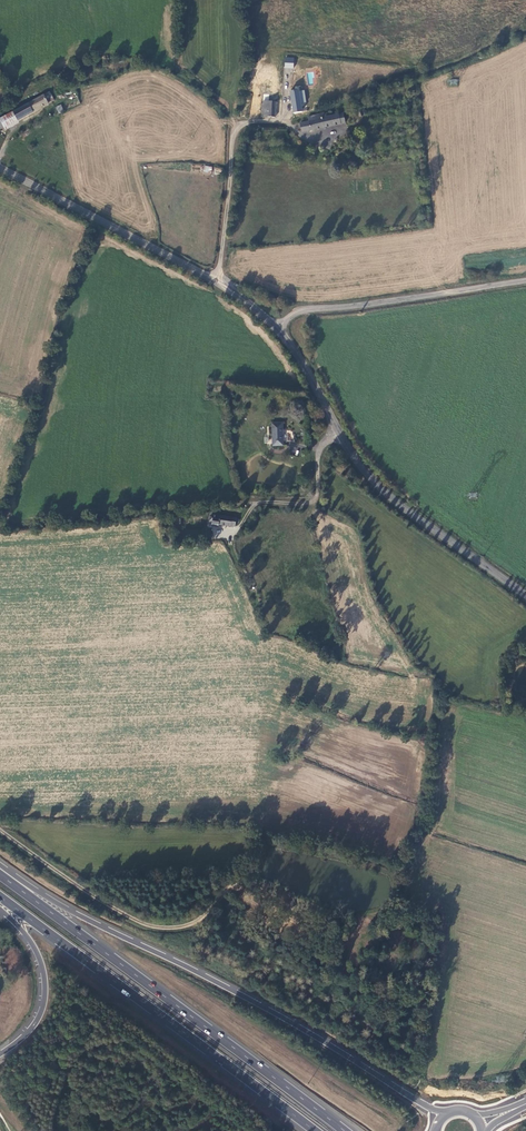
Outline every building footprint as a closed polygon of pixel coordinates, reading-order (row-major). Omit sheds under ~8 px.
[(285,57),(284,68),(294,68),(294,57),(285,57)] [(46,95),(43,97),(12,114),(17,123),(51,104),(46,95)] [(291,115),(303,113),(302,106),(298,106),(298,98),(296,98),(296,95),(290,96),(290,100),(291,115)] [(274,103),(266,103),(261,103),(260,113),(262,114),(261,118),(273,118),(274,103)] [(55,107),(59,113),(64,110),(61,104),(55,107)] [(17,123),(12,114),(0,121),(0,125),(3,131),(17,123)] [(318,121),(317,116),(306,119),(306,122),(301,123),(302,129),(303,129),(304,132),(338,126),(337,118),(337,117),(318,121)] [(338,126),(345,125),(344,117),(337,118),(338,126)] [(282,447),(281,425),(271,425),(271,447),(282,447)] [(218,517),(217,526),(229,528),(229,527),(234,528),(235,520),(231,519),(218,517)] [(166,543),(175,543),(175,534),(167,534),(166,543)]
